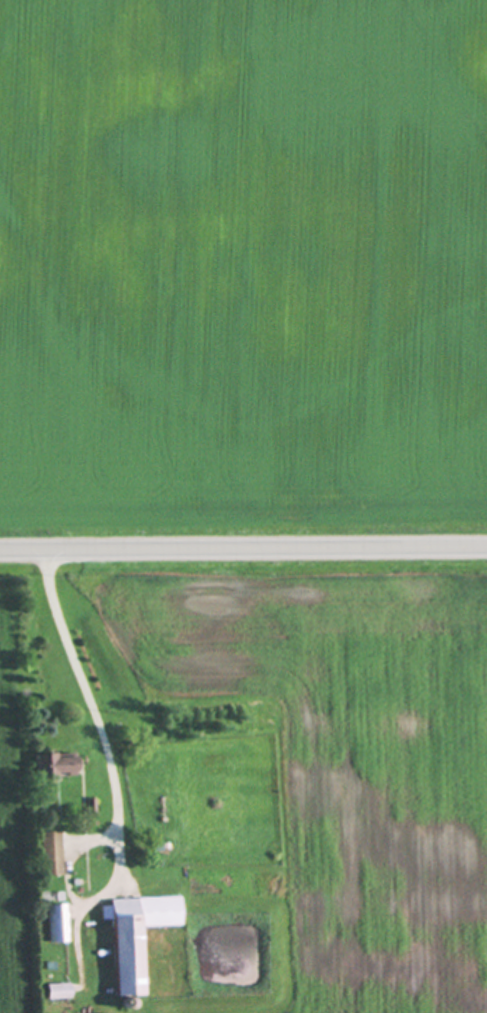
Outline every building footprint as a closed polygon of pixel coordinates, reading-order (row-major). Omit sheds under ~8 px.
[(36,755),(78,754),(78,778),(36,779),(36,755)] [(60,874),(59,831),(39,831),(40,875),(60,874)] [(142,928),(144,996),(112,997),(109,901),(180,899),(181,926),(142,928)] [(64,906),(64,944),(45,944),(45,906),(64,906)] [(46,999),(46,987),(68,987),(68,999),(46,999)]
